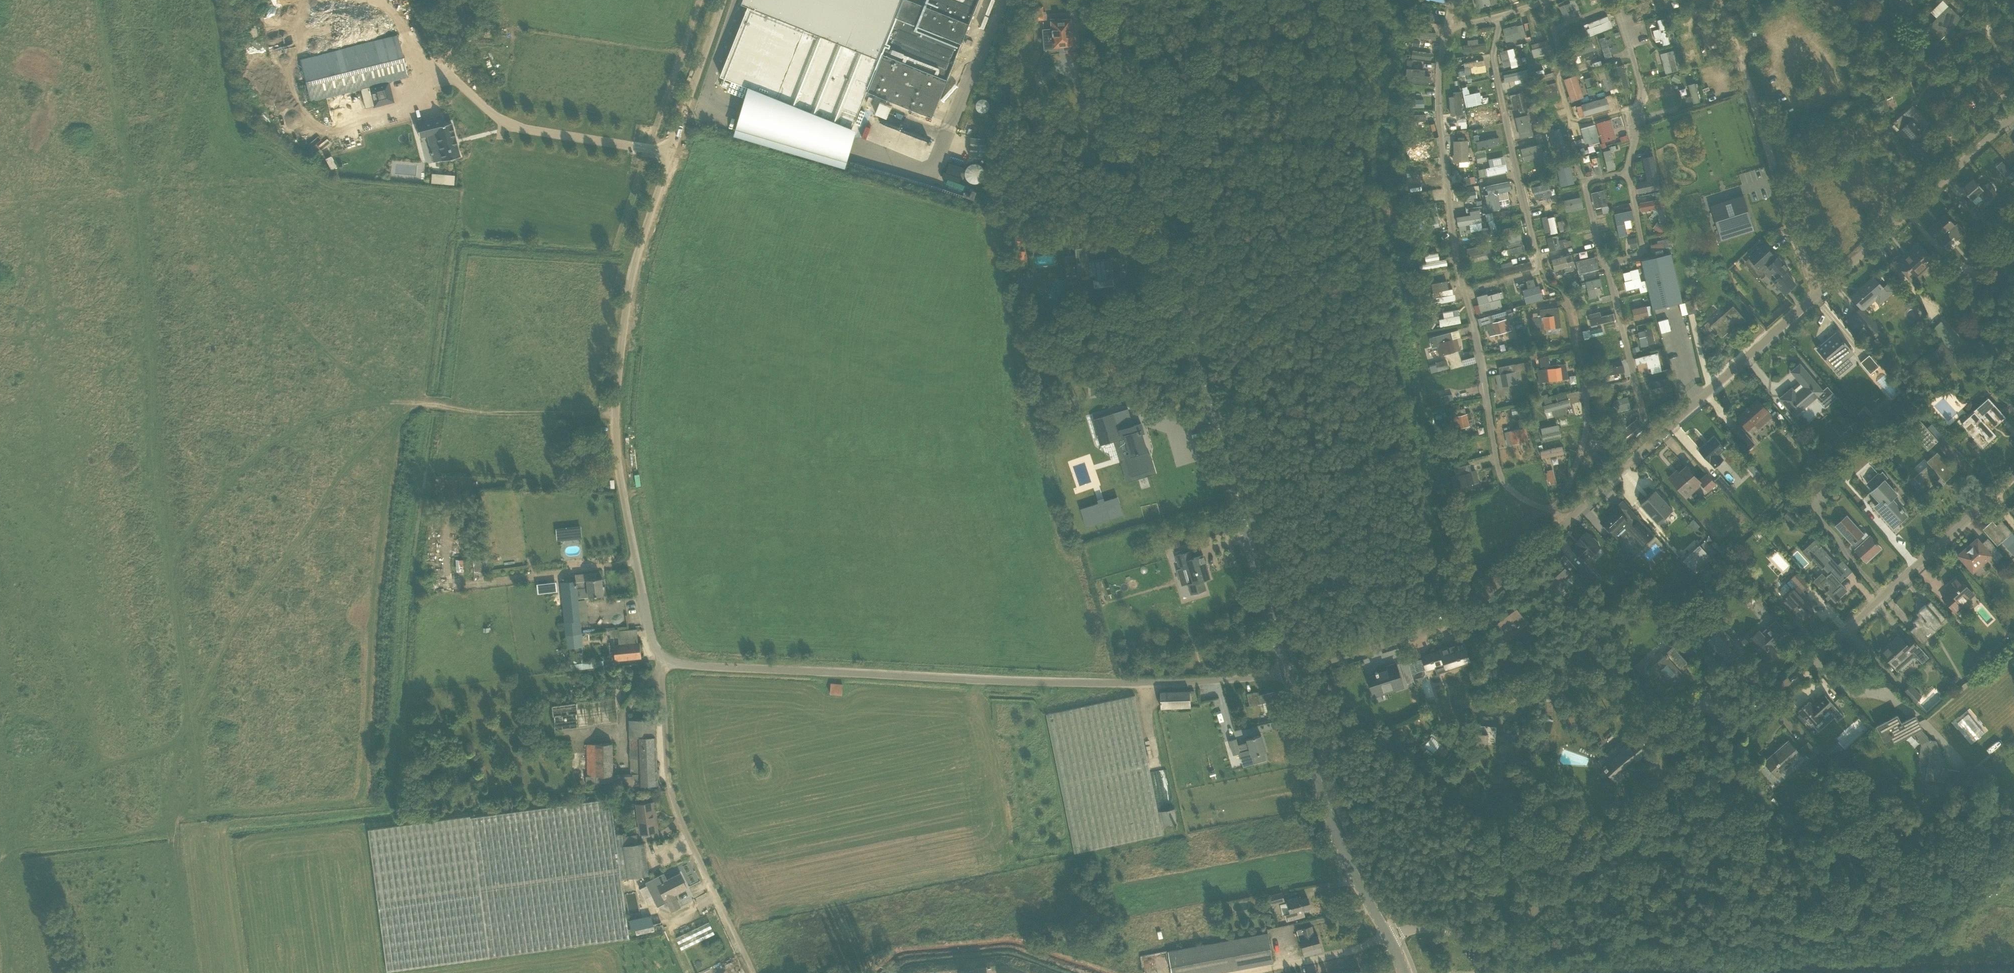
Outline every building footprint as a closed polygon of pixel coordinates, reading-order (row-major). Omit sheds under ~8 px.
[(742,0),(749,4),(721,75),(748,86),(744,101),(851,131),(853,126),(867,90),(933,116),(979,0),(742,0)] [(1692,8),(1704,5),(1702,0),(1689,0),(1692,8)] [(1908,15),(1919,5),(1913,0),(1894,0),(1908,15)] [(1927,27),(1939,40),(1947,33),(1951,28),(1961,19),(1947,5),(1952,0),(1942,0),(1930,11),(1937,18),(1927,27)] [(1565,4),(1559,6),(1565,21),(1571,18),(1568,11),(1572,9),(1569,2),(1565,4)] [(1033,6),(1034,20),(1044,20),(1043,6),(1033,6)] [(1586,29),(1588,36),(1611,27),(1607,16),(1588,23),(1590,28),(1586,29)] [(1675,36),(1687,32),(1682,17),(1670,21),(1675,36)] [(1051,29),(1043,30),(1044,48),(1064,46),(1064,50),(1073,49),(1073,45),(1071,19),(1058,20),(1058,18),(1051,19),(1051,29)] [(1662,45),(1669,43),(1662,18),(1656,20),(1658,28),(1652,30),(1654,41),(1661,39),(1662,45)] [(1845,23),(1840,26),(1843,32),(1848,30),(1845,23)] [(1408,31),(1407,36),(1412,37),(1435,39),(1435,32),(1427,31),(1428,25),(1413,24),(1408,24),(1408,31)] [(1502,28),(1505,42),(1525,36),(1521,24),(1516,25),(1516,24),(1502,28)] [(299,59),(310,101),(369,86),(374,106),(393,101),(388,81),(408,76),(398,35),(319,54),(319,57),(310,59),(310,57),(299,59)] [(1605,36),(1599,38),(1605,57),(1611,55),(1605,36)] [(1596,49),(1592,40),(1568,48),(1572,58),(1581,54),(1582,57),(1595,53),(1594,50),(1596,49)] [(1464,45),(1464,52),(1487,50),(1486,42),(1464,45)] [(1421,58),(1421,60),(1433,60),(1434,45),(1429,44),(1429,43),(1422,43),(1422,54),(1421,58)] [(1552,52),(1549,44),(1532,49),(1534,57),(1552,52)] [(1511,64),(1512,67),(1518,66),(1518,65),(1522,64),(1519,49),(1514,51),(1514,48),(1501,51),(1504,66),(1511,64)] [(1687,67),(1699,63),(1694,49),(1682,53),(1687,67)] [(1665,73),(1678,70),(1672,50),(1660,53),(1665,73)] [(1464,68),(1465,74),(1466,74),(1469,73),(1486,70),(1484,64),(1476,66),(1475,60),(1463,62),(1464,68)] [(1895,63),(1885,72),(1890,78),(1900,69),(1895,63)] [(1623,64),(1615,67),(1623,88),(1630,86),(1623,64)] [(1404,73),(1404,81),(1429,82),(1430,75),(1420,75),(1420,68),(1405,67),(1405,73),(1404,73)] [(1611,93),(1617,91),(1610,68),(1603,71),(1605,78),(1601,79),(1605,91),(1610,90),(1611,93)] [(1505,81),(1529,78),(1527,69),(1504,73),(1505,81)] [(1552,72),(1544,74),(1543,69),(1534,71),(1537,82),(1554,78),(1552,72)] [(1575,75),(1563,79),(1570,101),(1583,97),(1575,75)] [(1591,76),(1584,78),(1587,86),(1593,84),(1591,76)] [(1660,78),(1660,81),(1648,84),(1652,97),(1667,93),(1668,100),(1675,98),(1673,91),(1672,91),(1669,78),(1668,79),(1667,76),(1660,78)] [(1556,82),(1534,88),(1536,95),(1543,94),(1557,90),(1558,90),(1556,82)] [(1420,83),(1413,83),(1412,108),(1419,108),(1420,83)] [(1691,96),(1686,97),(1688,101),(1692,100),(1693,103),(1700,102),(1695,83),(1688,84),(1691,96)] [(1593,86),(1586,88),(1589,95),(1595,93),(1593,86)] [(1462,90),(1466,106),(1481,103),(1478,91),(1468,93),(1467,88),(1462,90)] [(1463,114),(1461,91),(1453,92),(1455,114),(1462,114),(1463,114)] [(1515,109),(1520,108),(1521,110),(1527,109),(1523,92),(1516,93),(1517,98),(1512,99),(1515,109)] [(1607,96),(1581,103),(1581,104),(1584,115),(1584,116),(1610,109),(1607,96)] [(980,98),(978,109),(988,111),(989,99),(980,98)] [(1886,99),(1879,101),(1883,112),(1889,109),(1886,99)] [(880,100),(876,112),(889,117),(894,105),(880,100)] [(1476,112),(1477,119),(1478,125),(1495,122),(1494,116),(1486,118),(1485,110),(1476,112)] [(1906,111),(1893,122),(1895,124),(1899,129),(1897,131),(1907,143),(1922,130),(1928,124),(1918,113),(1913,118),(1906,111)] [(1406,114),(1407,121),(1407,132),(1399,133),(1400,140),(1415,139),(1414,121),(1425,120),(1425,114),(1406,114)] [(1514,117),(1519,138),(1532,135),(1527,114),(1514,117)] [(419,137),(427,135),(435,133),(442,160),(460,156),(451,122),(444,124),(442,117),(416,123),(419,137)] [(861,138),(915,156),(923,134),(868,117),(861,138)] [(1610,119),(1596,123),(1601,142),(1609,140),(1614,138),(1615,138),(1610,119)] [(1585,143),(1589,142),(1589,144),(1599,141),(1595,124),(1581,128),(1585,143)] [(1538,130),(1534,131),(1535,134),(1543,132),(1542,126),(1537,127),(1538,130)] [(1555,155),(1561,153),(1561,152),(1556,136),(1562,134),(1560,128),(1554,130),(1554,129),(1547,130),(1555,155)] [(989,156),(989,136),(971,136),(970,156),(989,156)] [(1454,155),(1452,155),(1453,162),(1459,161),(1468,161),(1469,161),(1468,140),(1464,140),(1464,137),(1458,137),(1458,141),(1453,141),(1454,155)] [(1501,144),(1500,137),(1479,142),(1480,146),(1480,148),(1501,144)] [(1430,142),(1405,145),(1408,157),(1432,154),(1430,142)] [(1521,148),(1522,156),(1543,151),(1541,143),(1521,148)] [(1615,169),(1610,149),(1603,151),(1608,170),(1615,169)] [(1478,162),(1485,161),(1483,152),(1483,150),(1475,152),(1478,162)] [(1647,180),(1635,182),(1638,193),(1661,189),(1658,177),(1654,155),(1642,158),(1647,180)] [(1591,158),(1596,174),(1602,173),(1598,156),(1591,158)] [(1504,157),(1488,160),(1490,168),(1506,165),(1504,157)] [(970,161),(965,177),(983,183),(988,167),(970,161)] [(943,163),(939,173),(958,181),(962,170),(943,163)] [(1556,166),(1561,185),(1567,184),(1572,183),(1571,177),(1568,165),(1563,166),(1563,164),(1556,166)] [(1486,168),(1478,170),(1480,177),(1488,175),(1486,168)] [(431,183),(445,184),(446,174),(432,173),(431,183)] [(1973,178),(1962,188),(1971,199),(1978,194),(1982,198),(1985,202),(1997,193),(1988,182),(1982,188),(1973,178)] [(1488,194),(1485,195),(1488,209),(1491,208),(1492,210),(1500,208),(1498,200),(1508,198),(1507,190),(1511,189),(1509,181),(1487,186),(1488,194)] [(1536,199),(1539,198),(1542,198),(1552,195),(1548,182),(1532,187),(1536,199)] [(1591,192),(1594,208),(1601,207),(1606,205),(1603,190),(1591,192)] [(1743,195),(1710,205),(1721,240),(1754,230),(1743,195)] [(1562,200),(1564,212),(1582,208),(1580,197),(1562,200)] [(1663,198),(1639,203),(1641,212),(1653,210),(1657,209),(1658,214),(1660,223),(1665,222),(1667,221),(1664,203),(1663,198)] [(1969,210),(1976,217),(1977,219),(1982,215),(1974,206),(1969,210)] [(1470,215),(1458,217),(1460,233),(1471,232),(1471,231),(1469,223),(1480,221),(1479,214),(1480,213),(1480,209),(1470,211),(1470,215)] [(1632,210),(1614,213),(1619,236),(1627,235),(1624,220),(1634,218),(1632,210)] [(1945,214),(1930,228),(1937,236),(1935,237),(1942,245),(1953,236),(1957,239),(1965,232),(1957,222),(1955,225),(1945,214)] [(1436,215),(1411,219),(1413,230),(1438,226),(1436,215)] [(1540,217),(1544,233),(1549,232),(1545,216),(1540,217)] [(1553,217),(1546,218),(1550,234),(1556,232),(1553,217)] [(1567,220),(1569,231),(1586,228),(1584,221),(1579,222),(1578,217),(1567,220)] [(1665,227),(1659,222),(1655,228),(1661,233),(1665,227)] [(1514,233),(1505,236),(1507,243),(1508,248),(1505,248),(1507,255),(1524,250),(1520,232),(1514,233)] [(1028,234),(1015,234),(1016,244),(1028,243),(1028,234)] [(1546,238),(1549,252),(1559,248),(1556,235),(1546,238)] [(1664,241),(1650,245),(1652,251),(1665,248),(1664,241)] [(1469,253),(1486,249),(1485,243),(1468,247),(1469,253)] [(1897,263),(1913,280),(1926,268),(1935,260),(1919,243),(1903,257),(1897,263)] [(1773,280),(1774,280),(1785,293),(1790,288),(1791,290),(1794,286),(1793,285),(1795,283),(1785,271),(1788,268),(1778,257),(1773,261),(1770,258),(1774,254),(1764,244),(1749,257),(1759,268),(1766,261),(1769,265),(1768,266),(1778,277),(1774,280),(1773,280)] [(1980,244),(1971,255),(1980,263),(1990,253),(1980,244)] [(1418,263),(1419,270),(1446,265),(1443,251),(1423,254),(1425,262),(1418,263)] [(1671,253),(1641,260),(1646,280),(1648,290),(1653,309),(1682,302),(1671,253)] [(1566,255),(1552,259),(1554,271),(1564,268),(1565,272),(1574,269),(1570,254),(1566,255)] [(1407,265),(1412,264),(1415,264),(1414,255),(1410,255),(1405,256),(1407,265)] [(1575,262),(1578,274),(1598,269),(1595,256),(1575,262)] [(1532,267),(1530,261),(1511,266),(1510,261),(1500,264),(1502,270),(1503,275),(1532,267)] [(1625,282),(1625,283),(1626,290),(1639,287),(1640,292),(1648,290),(1645,280),(1641,281),(1638,268),(1630,270),(1631,271),(1633,281),(1625,282)] [(1851,296),(1861,307),(1864,311),(1875,301),(1879,305),(1895,291),(1888,283),(1883,287),(1873,276),(1851,296)] [(1600,277),(1585,281),(1589,299),(1597,297),(1594,287),(1602,285),(1600,277)] [(1522,289),(1526,303),(1543,298),(1539,284),(1536,285),(1534,278),(1526,280),(1528,288),(1522,289)] [(1433,303),(1454,299),(1453,294),(1452,294),(1451,288),(1432,292),(1433,297),(1432,298),(1433,303)] [(1025,289),(1021,293),(1026,298),(1030,294),(1025,289)] [(1500,298),(1489,301),(1487,293),(1476,296),(1480,312),(1502,306),(1500,298)] [(1693,299),(1685,301),(1688,314),(1696,312),(1693,299)] [(1985,306),(1980,300),(1972,307),(1977,313),(1985,306)] [(1754,308),(1750,303),(1746,307),(1750,312),(1754,308)] [(1649,317),(1647,305),(1632,309),(1635,320),(1649,317)] [(1745,319),(1733,305),(1711,325),(1721,337),(1729,330),(1728,328),(1731,326),(1734,329),(1745,319)] [(1538,316),(1532,317),(1534,330),(1535,330),(1560,327),(1559,318),(1558,307),(1540,309),(1541,316),(1538,317),(1538,316)] [(1491,322),(1486,323),(1489,335),(1511,329),(1508,319),(1516,316),(1514,310),(1506,313),(1505,311),(1489,315),(1491,322)] [(1588,320),(1590,326),(1614,320),(1612,313),(1600,316),(1599,311),(1588,314),(1589,319),(1588,320)] [(1864,325),(1854,313),(1845,320),(1856,332),(1864,325)] [(1462,323),(1461,316),(1440,319),(1441,326),(1462,323)] [(1672,330),(1669,318),(1658,321),(1661,332),(1672,330)] [(1429,319),(1425,325),(1425,326),(1429,328),(1430,329),(1431,328),(1434,323),(1429,319)] [(1864,325),(1868,330),(1872,335),(1879,329),(1871,319),(1864,325)] [(1943,321),(1933,330),(1943,340),(1954,352),(1963,343),(1943,321)] [(1644,328),(1646,336),(1640,338),(1642,346),(1648,344),(1655,343),(1651,327),(1644,328)] [(1590,329),(1582,331),(1584,338),(1590,337),(1590,336),(1591,336),(1590,329)] [(1450,332),(1429,337),(1432,347),(1437,346),(1437,347),(1439,355),(1460,350),(1457,337),(1451,339),(1450,332)] [(1843,361),(1853,352),(1836,332),(1817,349),(1825,358),(1834,368),(1843,361)] [(1523,341),(1517,337),(1513,342),(1519,347),(1523,341)] [(1877,337),(1870,342),(1875,349),(1882,344),(1877,337)] [(1951,352),(1942,342),(1931,353),(1940,363),(1951,352)] [(1600,356),(1599,356),(1596,357),(1597,363),(1600,362),(1620,358),(1622,356),(1621,353),(1618,352),(1616,348),(1600,351),(1600,356)] [(1656,353),(1635,358),(1636,365),(1647,362),(1648,368),(1650,367),(1652,373),(1662,371),(1657,353),(1656,353)] [(1869,355),(1861,362),(1871,374),(1879,367),(1869,355)] [(1540,369),(1538,370),(1539,382),(1566,378),(1565,368),(1565,364),(1561,364),(1549,365),(1548,356),(1539,357),(1540,367),(1540,369)] [(1435,364),(1437,371),(1449,368),(1446,359),(1434,362),(1435,364)] [(1525,369),(1525,367),(1524,362),(1523,362),(1514,364),(1516,371),(1525,369)] [(1792,387),(1779,397),(1795,415),(1816,397),(1823,391),(1832,401),(1837,396),(1827,386),(1823,390),(1800,363),(1791,371),(1803,386),(1796,392),(1792,387)] [(1500,374),(1496,375),(1498,388),(1503,387),(1503,386),(1518,383),(1516,371),(1514,364),(1499,367),(1500,374)] [(1602,376),(1625,371),(1624,364),(1601,369),(1602,376)] [(2006,370),(1999,377),(2011,389),(2013,387),(2013,378),(2006,370)] [(1648,382),(1650,389),(1670,384),(1668,377),(1648,382)] [(1540,401),(1543,400),(1550,398),(1549,391),(1538,393),(1540,401)] [(1557,401),(1542,405),(1546,418),(1552,416),(1552,415),(1565,411),(1564,407),(1570,405),(1566,393),(1555,396),(1557,401)] [(1055,397),(1055,405),(1065,405),(1065,398),(1055,397)] [(1977,415),(1965,427),(1968,430),(1983,447),(1996,435),(1990,428),(1997,421),(1999,420),(2003,416),(2004,415),(1988,397),(1973,411),(1974,412),(1977,415)] [(1627,398),(1612,401),(1615,412),(1629,409),(1627,398)] [(1746,409),(1737,417),(1748,429),(1754,423),(1758,429),(1773,416),(1771,414),(1767,411),(1758,399),(1748,408),(1747,407),(1746,408),(1746,409)] [(1524,411),(1523,406),(1511,408),(1512,414),(1524,411)] [(1144,431),(1141,423),(1118,430),(1113,413),(1094,418),(1101,443),(1126,436),(1131,454),(1146,449),(1141,432),(1144,431)] [(1469,423),(1473,422),(1471,413),(1452,417),(1454,429),(1469,425),(1469,423)] [(1519,429),(1505,432),(1504,432),(1506,445),(1511,444),(1511,443),(1512,443),(1527,439),(1525,427),(1523,418),(1517,419),(1519,429)] [(1919,418),(1909,428),(1927,448),(1933,454),(1936,451),(1931,445),(1938,439),(1937,438),(1927,427),(1919,418)] [(1614,430),(1617,434),(1616,435),(1621,441),(1641,425),(1636,419),(1625,428),(1621,424),(1614,430)] [(1737,424),(1731,429),(1737,436),(1743,431),(1737,424)] [(1549,426),(1540,428),(1542,440),(1560,436),(1558,430),(1550,432),(1549,426)] [(1744,431),(1737,438),(1747,449),(1754,443),(1744,431)] [(1798,446),(1805,439),(1801,435),(1793,441),(1798,446)] [(1699,450),(1710,462),(1714,467),(1724,458),(1719,454),(1725,449),(1714,436),(1708,441),(1708,442),(1700,449),(1699,450)] [(1588,449),(1599,450),(1600,447),(1608,448),(1609,441),(1590,438),(1588,449)] [(1562,446),(1540,450),(1541,458),(1564,454),(1562,446)] [(1955,472),(1936,451),(1933,454),(1927,459),(1930,462),(1914,478),(1925,490),(1928,488),(1941,476),(1945,481),(1955,472)] [(1837,465),(1833,461),(1825,468),(1829,473),(1837,465)] [(1476,470),(1475,470),(1471,471),(1469,464),(1459,467),(1458,462),(1453,463),(1459,487),(1474,483),(1480,481),(1476,470)] [(1667,477),(1686,498),(1691,493),(1689,491),(1692,488),(1691,487),(1698,480),(1686,466),(1676,475),(1673,472),(1667,477)] [(1547,472),(1545,472),(1548,481),(1550,481),(1551,484),(1556,482),(1552,470),(1547,472)] [(1890,497),(1896,492),(1884,479),(1887,477),(1882,472),(1880,474),(1878,472),(1866,483),(1872,490),(1869,492),(1881,505),(1877,509),(1893,527),(1906,515),(1902,511),(1903,510),(1902,508),(1901,509),(1890,497)] [(1707,473),(1698,480),(1700,482),(1699,483),(1701,484),(1702,486),(1708,492),(1717,484),(1714,481),(1713,480),(1711,478),(1707,473)] [(1720,475),(1714,480),(1717,484),(1723,490),(1729,485),(1720,475)] [(1794,495),(1799,491),(1795,486),(1790,491),(1794,495)] [(1640,503),(1657,522),(1672,509),(1655,490),(1640,503)] [(1787,499),(1791,496),(1784,490),(1781,493),(1787,499)] [(1606,516),(1600,521),(1612,533),(1617,539),(1626,531),(1639,544),(1643,546),(1647,542),(1632,526),(1633,525),(1627,519),(1615,506),(1614,505),(1609,510),(1610,512),(1606,516)] [(1799,518),(1790,510),(1784,515),(1793,524),(1799,518)] [(1846,517),(1835,527),(1866,561),(1881,547),(1877,543),(1877,542),(1876,541),(1875,542),(1870,536),(1866,540),(1846,517)] [(467,557),(468,518),(454,518),(453,557),(467,557)] [(1654,536),(1650,532),(1639,519),(1633,525),(1632,526),(1647,542),(1654,536)] [(1992,520),(1983,529),(1997,545),(2012,532),(2001,520),(1996,524),(1992,520)] [(581,526),(557,528),(558,540),(582,538),(581,526)] [(1481,537),(1486,542),(1497,531),(1491,526),(1481,537)] [(1589,557),(1600,547),(1597,544),(1598,543),(1598,541),(1594,537),(1593,537),(1592,538),(1586,532),(1577,540),(1579,542),(1572,549),(1583,561),(1588,556),(1589,557)] [(1178,535),(1171,537),(1175,548),(1182,546),(1178,535)] [(1966,551),(1959,556),(1969,568),(1974,564),(1978,568),(1992,556),(1993,558),(2000,552),(1987,538),(1981,543),(1978,539),(1975,543),(1972,545),(1970,544),(1966,547),(1965,549),(1966,551)] [(1699,543),(1683,559),(1695,572),(1712,557),(1699,543)] [(490,570),(487,548),(482,548),(482,554),(481,554),(481,557),(476,558),(476,559),(472,559),(474,572),(478,571),(478,572),(490,570)] [(1815,555),(1812,557),(1821,568),(1823,567),(1825,565),(1831,572),(1829,574),(1826,577),(1820,582),(1826,590),(1829,594),(1831,596),(1833,597),(1835,600),(1843,593),(1840,591),(1845,587),(1838,579),(1845,573),(1845,572),(1844,573),(1821,548),(1814,554),(1815,555)] [(1189,551),(1176,555),(1180,568),(1188,566),(1193,582),(1189,583),(1192,593),(1205,589),(1203,580),(1210,578),(1203,555),(1191,558),(1189,551)] [(1751,563),(1739,551),(1733,558),(1744,569),(1751,563)] [(1568,573),(1570,575),(1577,568),(1565,555),(1559,561),(1557,559),(1543,573),(1555,585),(1568,573)] [(455,560),(456,572),(464,571),(463,559),(455,560)] [(1601,579),(1586,563),(1578,570),(1593,586),(1601,579)] [(1789,593),(1785,596),(1786,598),(1787,599),(1785,601),(1800,617),(1806,611),(1807,613),(1811,610),(1812,609),(1810,607),(1814,603),(1803,591),(1810,584),(1798,571),(1791,578),(1787,582),(1793,589),(1789,593)] [(1945,595),(1942,597),(1954,610),(1963,602),(1961,600),(1971,591),(1958,576),(1946,586),(1950,591),(1945,595)] [(602,577),(577,580),(561,582),(565,621),(564,621),(566,634),(582,633),(580,619),(581,619),(578,597),(604,594),(602,577)] [(539,585),(539,592),(556,591),(555,583),(539,585)] [(1926,639),(1937,629),(1943,623),(1941,621),(1945,618),(1931,601),(1926,605),(1925,604),(1919,609),(1919,610),(1919,611),(1921,613),(1918,615),(1919,616),(1913,622),(1914,623),(1913,624),(1915,626),(1909,631),(1922,646),(1928,641),(1926,639)] [(1499,612),(1492,617),(1501,629),(1493,634),(1501,645),(1508,639),(1516,634),(1514,632),(1527,622),(1513,603),(1512,602),(1511,602),(1512,603),(1502,611),(1503,612),(1501,614),(1499,612)] [(1962,608),(1957,612),(1958,613),(1961,617),(1965,612),(1966,612),(1962,608)] [(1749,638),(1754,643),(1756,645),(1768,658),(1776,650),(1774,647),(1789,634),(1776,619),(1762,632),(1759,629),(1749,638)] [(636,629),(626,630),(619,631),(620,636),(618,636),(619,643),(614,644),(615,660),(642,657),(640,642),(637,642),(637,635),(636,629)] [(1716,632),(1706,641),(1719,654),(1728,645),(1716,632)] [(582,633),(566,634),(567,647),(583,646),(582,633)] [(1893,642),(1882,652),(1895,667),(1913,650),(1919,646),(1908,634),(1905,637),(1903,639),(1898,634),(1893,639),(1891,640),(1893,642)] [(1441,650),(1422,656),(1427,670),(1435,667),(1437,674),(1449,670),(1448,666),(1459,663),(1460,666),(1471,663),(1466,650),(1463,642),(1440,649),(1441,650)] [(1651,666),(1643,673),(1668,700),(1685,685),(1687,687),(1689,685),(1699,676),(1673,646),(1651,666)] [(1569,659),(1579,654),(1576,648),(1566,652),(1569,659)] [(604,666),(603,660),(570,664),(571,670),(604,666)] [(1367,676),(1374,698),(1403,688),(1402,684),(1396,664),(1385,667),(1386,669),(1378,672),(1378,670),(1377,670),(1375,671),(1376,673),(1367,676)] [(1411,673),(1404,675),(1407,683),(1414,681),(1411,673)] [(831,683),(830,694),(842,694),(843,683),(831,683)] [(1911,684),(1903,692),(1914,703),(1922,696),(1911,684)] [(1190,690),(1160,691),(1161,707),(1191,706),(1190,690)] [(1257,691),(1247,693),(1250,706),(1260,703),(1266,702),(1268,710),(1278,708),(1275,691),(1258,695),(1257,691)] [(1809,701),(1798,711),(1813,726),(1814,725),(1823,717),(1821,715),(1828,709),(1835,717),(1837,720),(1843,715),(1833,704),(1825,695),(1813,706),(1809,701)] [(556,727),(578,726),(577,704),(555,705),(556,727)] [(1919,755),(1928,756),(1943,758),(1936,740),(1931,740),(1920,728),(1921,728),(1915,715),(1901,723),(1897,715),(1877,725),(1884,740),(1891,737),(1894,742),(1910,733),(1921,744),(1919,755)] [(640,785),(658,784),(655,719),(629,720),(631,773),(613,774),(613,743),(588,744),(588,775),(586,775),(586,783),(614,783),(614,786),(640,785)] [(1546,719),(1543,731),(1549,733),(1552,720),(1546,719)] [(1432,735),(1424,745),(1433,753),(1441,759),(1450,749),(1441,742),(1444,739),(1435,728),(1430,734),(1432,735)] [(1470,733),(1469,748),(1480,749),(1481,744),(1487,745),(1488,734),(1470,733)] [(1236,738),(1229,740),(1233,754),(1239,753),(1240,752),(1240,751),(1250,748),(1252,755),(1254,763),(1266,759),(1264,751),(1266,751),(1261,734),(1247,738),(1248,742),(1238,744),(1236,738)] [(571,740),(555,740),(555,759),(571,759),(571,740)] [(1765,761),(1764,762),(1778,777),(1791,765),(1793,767),(1802,758),(1801,757),(1805,753),(1809,757),(1817,751),(1808,741),(1797,750),(1788,740),(1777,750),(1779,752),(1776,755),(1775,754),(1766,763),(1765,761)] [(1837,754),(1833,749),(1827,754),(1832,759),(1837,754)] [(1177,767),(1189,765),(1188,753),(1175,754),(1177,767)] [(1927,766),(1927,767),(1925,779),(1958,784),(1959,771),(1947,769),(1927,766)] [(1164,768),(1155,771),(1158,781),(1167,778),(1164,768)] [(654,801),(635,804),(640,833),(642,833),(643,836),(650,835),(649,832),(658,831),(655,810),(654,801)] [(1174,808),(1159,811),(1162,825),(1177,822),(1174,808)] [(377,831),(385,831),(385,828),(369,828),(369,839),(375,839),(375,836),(377,836),(377,831)] [(623,835),(628,877),(650,875),(647,842),(638,843),(638,834),(623,835)] [(1848,854),(1853,861),(1860,856),(1855,849),(1848,854)] [(664,873),(646,882),(658,906),(668,901),(672,910),(680,906),(674,894),(687,888),(680,873),(668,880),(664,873)] [(1284,900),(1282,892),(1269,896),(1271,904),(1284,900)] [(1287,920),(1304,915),(1303,909),(1310,907),(1308,897),(1300,899),(1299,896),(1287,899),(1291,912),(1285,913),(1287,920)] [(629,919),(631,928),(654,924),(652,914),(629,919)] [(1268,917),(1266,924),(1273,925),(1274,918),(1268,917)] [(711,922),(676,936),(681,948),(716,934),(711,922)] [(1297,929),(1300,940),(1304,955),(1322,951),(1318,935),(1314,936),(1312,925),(1297,929)] [(1268,932),(1168,951),(1172,972),(1218,972),(1273,962),(1268,932)]
